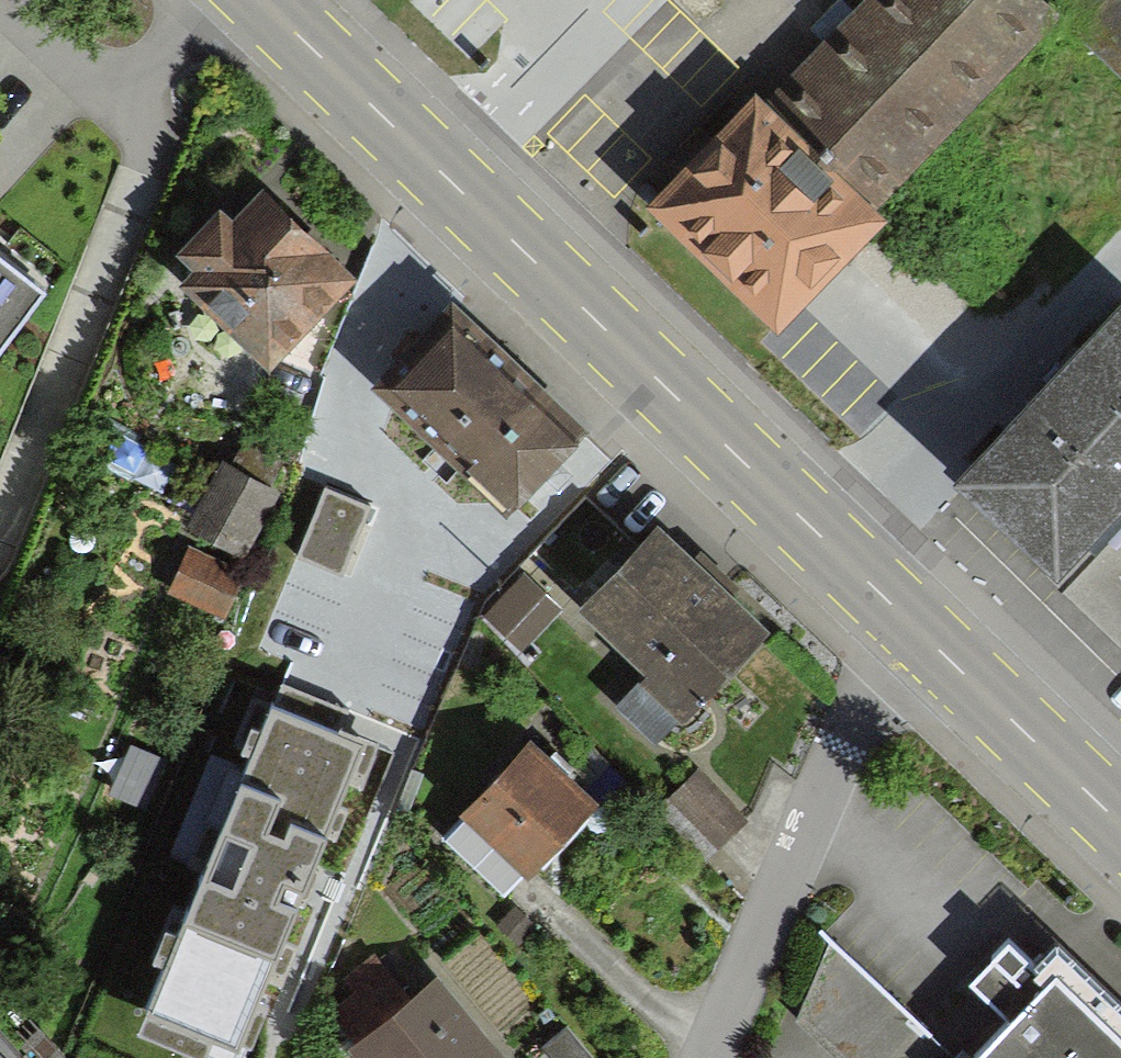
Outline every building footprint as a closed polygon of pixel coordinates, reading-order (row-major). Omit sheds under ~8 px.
[(766,111),(863,199),(1028,20),(1007,0),(868,0),(766,111)] [(1120,80),(1120,0),(1040,0),(1120,80)] [(649,210),(768,318),(858,221),(739,112),(649,210)] [(247,365),(330,282),(256,209),(173,292),(247,365)] [(0,259),(0,338),(38,288),(0,259)] [(506,515),(585,430),(454,308),(375,392),(506,515)] [(1115,311),(949,483),(1046,576),(1097,523),(1120,499),(1120,317),(1115,311)] [(266,504),(216,475),(184,530),(234,558),(266,504)] [(369,508),(326,490),(299,555),(343,573),(369,508)] [(534,552),(588,603),(639,549),(585,498),(534,552)] [(1097,523),(1046,576),(1120,649),(1120,546),(1097,523)] [(769,633),(658,528),(639,549),(588,603),(578,612),(649,678),(642,685),(684,724),(769,633)] [(227,615),(242,584),(195,561),(180,592),(227,615)] [(487,614),(523,650),(561,612),(525,576),(487,614)] [(373,748),(276,708),(148,1015),(246,1055),(373,748)] [(452,843),(505,894),(523,876),(528,881),(602,805),(536,742),(462,818),(470,825),(452,843)] [(147,765),(119,757),(107,799),(135,807),(147,765)] [(669,802),(714,848),(742,821),(697,775),(669,802)] [(498,927),(512,941),(528,925),(514,911),(498,927)] [(1059,949),(1038,970),(1008,941),(968,983),(1015,1028),(983,1057),(1120,1057),(1120,1008),(1059,949)] [(797,1023),(833,1057),(950,1057),(831,942),(797,1023)] [(360,1057),(480,1057),(427,989),(398,1011),(366,970),(319,1006),(360,1057)] [(566,1026),(541,1047),(550,1057),(593,1057),(566,1026)]
